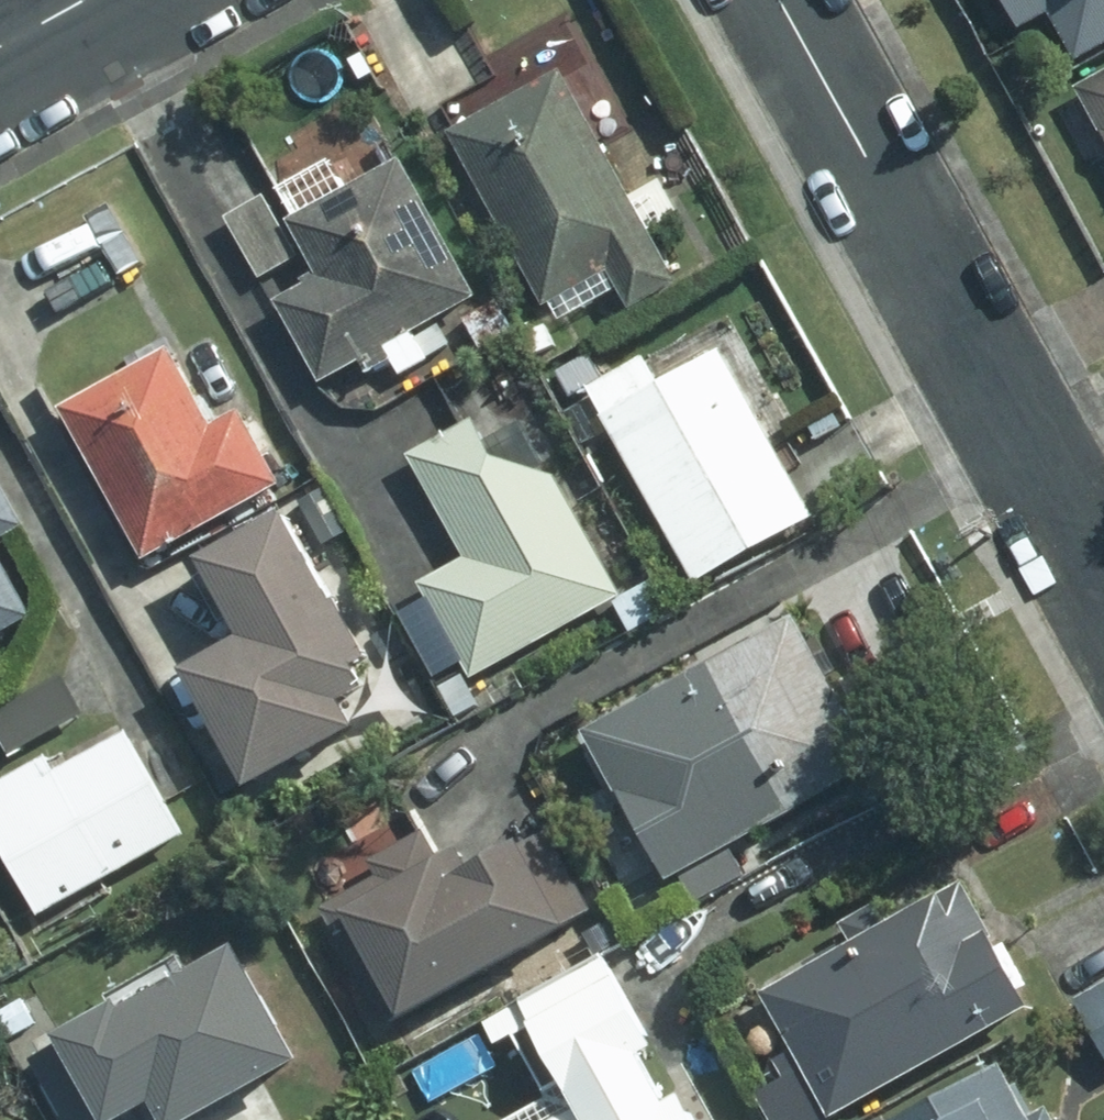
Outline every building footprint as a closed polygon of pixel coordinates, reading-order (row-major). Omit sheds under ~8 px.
[(1033,23),(1060,8),(1088,57),(1103,48),(1103,0),(1019,0),(1033,23)] [(642,203),(569,71),(459,134),(564,320),(627,285),(638,305),(686,278),(658,229),(674,219),(658,193),(642,203)] [(1088,87),(1103,117),(1103,79),(1088,87)] [(484,296),(409,159),(355,189),(337,160),(283,189),(322,262),(308,271),(314,284),(287,298),(331,379),(368,357),(375,370),(399,358),(407,369),(453,344),(440,319),(484,296)] [(271,197),(232,219),(262,277),(303,256),(271,197)] [(501,299),(469,318),(487,349),(519,330),(501,299)] [(597,376),(713,572),(819,510),(720,342),(663,375),(646,346),(597,376)] [(176,350),(71,408),(154,556),(286,484),(245,410),(217,426),(176,350)] [(430,584),(479,675),(625,594),(559,476),(506,457),(484,418),(420,454),(476,559),(430,584)] [(607,488),(589,459),(570,470),(587,499),(607,488)] [(30,525),(0,473),(0,541),(30,525)] [(258,640),(200,671),(262,784),(369,726),(354,700),(380,686),(369,664),(382,656),(350,601),(346,602),(298,515),(215,561),(258,640)] [(36,614),(0,551),(0,635),(36,614)] [(618,602),(633,630),(673,608),(656,580),(618,602)] [(806,619),(596,732),(674,877),(884,763),(806,619)] [(0,713),(0,725),(17,754),(88,713),(66,675),(0,713)] [(469,677),(444,689),(459,718),(483,706),(469,677)] [(48,912),(189,832),(133,733),(63,774),(54,758),(0,789),(0,828),(48,912)] [(333,908),(396,1023),(598,911),(555,832),(484,871),(472,850),(447,864),(429,833),(378,861),(387,878),(333,908)] [(706,879),(713,894),(737,881),(729,866),(706,879)] [(777,1119),(836,1119),(1038,1005),(971,884),(897,925),(886,905),(851,925),(861,945),(773,994),(804,1051),(783,1062),(793,1079),(763,1096),(777,1119)] [(619,923),(591,940),(601,957),(629,939),(619,923)] [(272,952),(67,1064),(98,1119),(205,1119),(327,1052),(272,952)] [(692,1098),(675,1108),(646,1055),(662,1047),(611,957),(499,1018),(511,1039),(544,1021),(592,1108),(569,1119),(705,1119),(692,1098)] [(1079,1003),(1103,1047),(1103,988),(1079,1003)] [(914,1119),(1038,1119),(1011,1068),(914,1119)] [(1057,1110),(1040,1119),(1062,1119),(1057,1110)]
